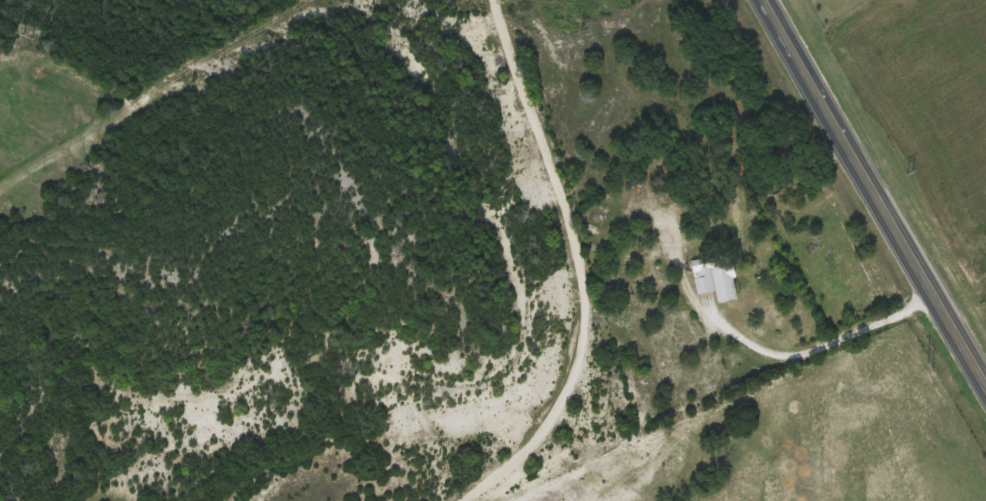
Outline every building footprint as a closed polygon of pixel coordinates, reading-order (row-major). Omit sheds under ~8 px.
[(719,301),(739,300),(736,252),(703,254),(703,260),(695,261),(697,295),(718,294),(719,301)]
